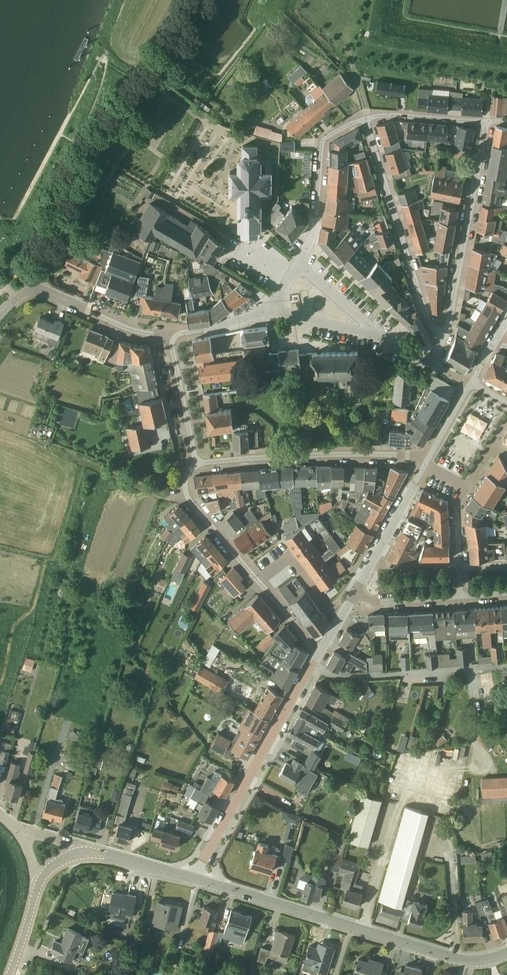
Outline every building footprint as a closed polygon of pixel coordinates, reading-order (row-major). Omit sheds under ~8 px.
[(290,81),(304,70),(300,64),(286,75),(290,81)] [(353,88),(347,80),(340,72),(322,87),(329,96),(336,103),(353,88)] [(297,86),(304,80),(301,76),(293,83),(297,86)] [(402,95),(404,96),(405,96),(407,84),(378,79),(376,92),(402,95)] [(329,96),(322,87),(322,88),(319,84),(310,92),(315,99),(304,108),(315,121),(336,103),(329,96)] [(455,108),(457,92),(450,91),(449,96),(428,94),(427,110),(448,112),(448,108),(455,108)] [(483,99),(462,97),(463,92),(457,92),(455,108),(462,109),(461,113),(482,115),(483,99)] [(504,98),(503,97),(493,96),(490,114),(502,116),(502,115),(504,98)] [(307,128),(315,121),(304,108),(286,124),(297,137),(305,130),(306,132),(309,129),(307,128)] [(383,145),(399,140),(392,120),(377,125),(383,145)] [(427,139),(428,123),(408,122),(408,128),(407,138),(426,140),(426,139),(427,139)] [(447,139),(448,135),(448,125),(428,123),(427,139),(426,139),(426,140),(444,141),(447,141),(447,139)] [(455,146),(470,149),(474,129),(458,126),(455,146)] [(496,126),(493,144),(506,147),(506,128),(496,126)] [(271,131),(271,130),(258,127),(256,134),(268,138),(269,138),(282,141),(282,134),(271,131)] [(347,147),(362,139),(358,127),(330,143),(329,165),(347,161),(347,147)] [(385,152),(386,153),(401,148),(399,140),(383,145),(384,147),(385,152)] [(295,141),(285,141),(281,141),(280,150),(295,150),(295,141)] [(505,178),(505,179),(506,179),(506,174),(506,147),(493,144),(487,176),(505,178)] [(258,228),(261,228),(261,193),(271,193),(271,175),(274,175),(274,166),(271,166),(270,160),(261,160),(256,155),(256,145),(243,145),(243,155),(238,160),(238,171),(235,171),(230,171),(230,193),(235,193),(238,193),(238,229),(242,229),(242,235),(258,235),(258,228)] [(386,153),(394,180),(411,175),(409,168),(407,168),(401,148),(386,153)] [(469,151),(455,149),(454,157),(468,159),(469,151)] [(348,176),(370,171),(366,157),(347,163),(347,161),(329,165),(328,180),(347,181),(348,176)] [(460,200),(464,178),(445,174),(447,166),(437,164),(435,175),(434,175),(432,183),(433,183),(431,194),(460,200)] [(347,181),(328,180),(327,194),(327,195),(353,196),(356,196),(359,196),(360,200),(378,196),(370,171),(348,176),(347,181)] [(504,183),(505,178),(487,176),(485,188),(491,189),(491,191),(503,195),(506,197),(506,184),(504,183)] [(402,205),(418,200),(415,188),(398,193),(402,205)] [(500,207),(503,195),(491,191),(491,189),(485,188),(482,204),(500,207)] [(356,196),(353,196),(327,195),(325,210),(349,212),(347,212),(348,201),(354,202),(355,197),(356,196)] [(418,208),(424,206),(422,199),(418,200),(402,205),(404,213),(418,209),(418,208)] [(308,220),(310,201),(300,201),(298,211),(292,206),(285,213),(279,208),(281,206),(277,202),(270,209),(271,210),(266,216),(292,239),(308,220)] [(458,208),(442,205),(442,202),(433,201),(431,211),(440,213),(439,221),(455,223),(458,208)] [(168,213),(158,208),(156,206),(149,203),(141,219),(136,216),(129,226),(138,231),(152,239),(153,240),(153,239),(157,233),(175,245),(188,225),(168,213)] [(500,207),(482,204),(480,216),(498,218),(500,219),(500,213),(501,214),(502,209),(506,210),(506,213),(506,208),(500,207)] [(422,220),(418,209),(404,213),(417,252),(426,250),(429,248),(426,237),(427,237),(422,220)] [(347,227),(349,212),(325,210),(322,222),(319,240),(328,249),(339,239),(335,236),(336,226),(347,227)] [(498,218),(480,216),(477,230),(493,233),(491,240),(506,242),(506,236),(506,231),(501,229),(503,220),(498,219),(498,218)] [(197,224),(197,223),(191,219),(188,225),(175,245),(195,257),(196,256),(202,260),(205,255),(214,260),(219,252),(225,242),(224,241),(227,235),(214,228),(213,227),(211,232),(197,224)] [(375,223),(378,232),(386,230),(382,221),(381,221),(375,223)] [(427,237),(426,237),(429,248),(430,248),(434,247),(440,248),(450,249),(455,223),(439,221),(436,235),(427,237)] [(364,243),(362,241),(342,260),(352,270),(358,264),(357,262),(363,256),(367,252),(368,252),(370,250),(371,248),(373,250),(375,248),(376,247),(393,241),(389,228),(386,230),(378,232),(376,233),(378,238),(370,241),(364,243)] [(342,260),(362,241),(351,229),(340,239),(339,239),(328,249),(340,262),(342,260)] [(159,242),(153,239),(153,240),(152,239),(149,249),(156,251),(159,242)] [(116,244),(115,243),(112,241),(109,251),(108,250),(95,283),(96,284),(96,283),(107,287),(106,291),(105,291),(105,292),(128,300),(142,262),(119,253),(120,251),(118,250),(120,246),(116,244)] [(386,251),(396,248),(393,241),(376,247),(375,248),(376,251),(378,261),(382,260),(381,255),(386,253),(386,251)] [(162,243),(158,251),(171,257),(171,256),(177,259),(180,252),(174,249),(175,248),(172,247),(172,248),(162,243)] [(504,243),(499,252),(505,255),(506,252),(506,245),(504,243)] [(95,283),(108,250),(94,244),(92,248),(91,247),(89,252),(90,253),(89,254),(95,257),(93,261),(85,258),(85,256),(85,255),(85,253),(83,252),(82,251),(81,250),(80,250),(78,250),(77,251),(76,252),(74,257),(69,255),(69,256),(68,256),(67,258),(68,258),(65,263),(82,272),(80,276),(95,283)] [(447,266),(450,249),(440,248),(440,265),(421,265),(426,283),(445,283),(447,266)] [(498,252),(483,250),(473,248),(470,262),(488,265),(489,266),(490,266),(498,252)] [(378,262),(378,261),(376,251),(373,254),(367,260),(363,256),(357,262),(358,264),(352,270),(359,277),(378,262)] [(386,270),(401,263),(399,257),(391,261),(390,260),(384,263),(385,265),(383,266),(378,261),(378,262),(359,277),(369,287),(388,273),(387,272),(388,272),(386,270)] [(25,266),(16,262),(12,261),(8,273),(20,278),(25,266)] [(489,266),(488,265),(470,262),(466,286),(492,291),(494,283),(496,270),(490,267),(490,266),(489,266)] [(191,289),(190,289),(191,295),(192,297),(213,292),(212,287),(219,285),(219,281),(208,274),(213,266),(211,265),(208,263),(203,270),(204,271),(201,275),(188,278),(191,289)] [(230,308),(235,305),(249,295),(235,289),(235,288),(232,289),(224,281),(223,281),(225,278),(217,273),(219,269),(213,266),(208,274),(219,281),(219,285),(220,285),(222,296),(221,297),(220,298),(230,308)] [(389,281),(392,277),(388,272),(387,272),(388,273),(369,287),(387,305),(396,295),(398,294),(394,290),(396,288),(389,281)] [(161,312),(166,282),(165,282),(164,287),(156,285),(154,296),(146,295),(149,277),(140,276),(136,294),(142,295),(141,302),(144,302),(143,310),(154,311),(156,313),(159,312),(160,312),(160,313),(161,313),(161,312)] [(253,288),(235,278),(232,276),(229,280),(240,287),(239,289),(236,287),(235,288),(235,289),(249,295),(253,288)] [(187,306),(186,301),(185,300),(171,299),(174,284),(166,282),(161,312),(162,313),(164,314),(167,313),(178,315),(179,310),(187,311),(186,306),(187,306)] [(441,312),(445,283),(426,283),(429,294),(433,312),(441,312)] [(494,283),(492,291),(493,291),(487,301),(501,309),(506,299),(506,288),(503,286),(494,283)] [(410,304),(414,303),(410,290),(399,295),(398,294),(396,295),(387,305),(397,315),(410,304)] [(192,297),(191,295),(185,297),(184,297),(185,300),(186,301),(187,306),(186,306),(187,311),(189,325),(209,322),(211,322),(206,308),(195,310),(194,305),(192,297)] [(211,322),(230,308),(220,298),(209,308),(206,308),(211,322)] [(501,309),(487,301),(486,300),(481,310),(496,319),(501,309)] [(416,316),(419,316),(418,315),(414,303),(410,304),(397,315),(408,325),(416,316)] [(490,328),(496,319),(481,310),(475,320),(490,328)] [(58,337),(60,332),(64,323),(55,319),(54,322),(40,316),(33,334),(48,341),(48,342),(58,346),(61,338),(58,337)] [(424,342),(429,339),(419,316),(416,316),(408,325),(424,342)] [(484,339),(490,328),(475,320),(469,330),(471,331),(484,339)] [(469,330),(468,329),(458,324),(458,326),(457,330),(456,331),(455,339),(454,343),(450,349),(445,359),(456,365),(461,357),(462,358),(466,352),(463,351),(467,343),(468,344),(469,341),(465,339),(468,333),(470,334),(471,331),(469,330)] [(269,342),(268,331),(267,326),(243,330),(240,334),(241,342),(245,345),(269,342)] [(114,338),(91,329),(90,328),(82,349),(95,354),(94,357),(105,362),(114,338)] [(475,354),(484,339),(471,331),(470,334),(468,333),(465,339),(469,341),(468,344),(467,343),(463,351),(466,352),(462,358),(461,357),(456,365),(465,371),(468,366),(475,354)] [(197,359),(198,364),(211,362),(210,357),(215,356),(211,336),(193,340),(196,359),(197,359)] [(132,360),(131,344),(120,341),(119,345),(118,361),(123,361),(128,360),(132,360)] [(132,360),(152,358),(150,348),(147,345),(131,344),(132,360)] [(301,368),(299,354),(299,349),(279,351),(281,361),(282,370),(301,368)] [(281,361),(279,351),(269,353),(270,362),(281,361)] [(333,376),(334,376),(333,352),(313,353),(313,360),(309,360),(310,376),(315,375),(315,377),(318,377),(333,376)] [(359,376),(358,362),(358,352),(333,352),(334,376),(359,376)] [(496,354),(493,359),(492,359),(491,361),(492,362),(485,376),(505,387),(506,382),(506,356),(496,354)] [(132,360),(128,360),(129,363),(131,363),(138,389),(157,385),(158,385),(154,365),(152,358),(132,360)] [(246,375),(244,358),(211,362),(198,364),(201,381),(241,376),(243,391),(256,389),(255,374),(246,375)] [(409,403),(412,379),(396,371),(393,402),(409,403)] [(162,396),(160,396),(157,385),(138,389),(136,390),(139,401),(138,402),(144,424),(167,419),(162,396)] [(414,410),(415,411),(409,421),(412,421),(412,422),(430,431),(449,399),(426,386),(414,410)] [(208,432),(234,429),(231,408),(219,410),(216,392),(203,394),(206,412),(208,432)] [(404,420),(404,408),(390,407),(389,419),(404,420)] [(408,410),(407,420),(409,421),(415,411),(414,410),(408,410)] [(412,421),(409,421),(407,420),(407,421),(406,428),(407,429),(405,433),(401,431),(391,430),(390,439),(389,443),(404,444),(411,444),(414,439),(423,444),(430,431),(412,422),(412,421)] [(151,444),(145,424),(127,429),(133,449),(151,444)] [(256,447),(256,430),(248,430),(247,426),(245,424),(240,424),(238,426),(235,431),(232,431),(233,439),(231,439),(231,449),(256,447)] [(382,443),(382,438),(382,428),(367,429),(367,443),(382,443)] [(500,455),(499,454),(473,493),(489,504),(491,505),(506,484),(506,483),(506,467),(500,455)] [(280,487),(291,486),(294,483),(292,466),(277,467),(258,469),(260,489),(264,489),(264,487),(280,486),(280,487)] [(318,466),(292,466),(294,483),(291,486),(290,490),(289,492),(294,510),(299,527),(300,526),(319,513),(319,512),(301,513),(301,507),(302,507),(301,489),(301,485),(317,484),(317,488),(319,488),(318,466)] [(331,486),(331,466),(318,466),(319,488),(331,486)] [(343,484),(344,466),(331,466),(331,486),(332,491),(338,490),(337,484),(343,484)] [(357,466),(355,466),(352,466),(350,466),(349,466),(348,481),(355,482),(357,466)] [(365,467),(357,466),(355,482),(355,491),(363,492),(365,467)] [(375,486),(374,486),(378,466),(365,467),(363,492),(368,493),(369,489),(374,489),(375,486)] [(404,478),(408,471),(391,466),(383,494),(384,494),(392,499),(404,478)] [(267,496),(264,489),(260,489),(258,469),(241,470),(240,471),(242,487),(243,487),(243,488),(256,486),(257,497),(267,496)] [(240,471),(235,471),(229,472),(231,489),(233,489),(235,494),(234,494),(237,507),(244,505),(244,501),(243,495),(242,495),(242,494),(240,494),(239,487),(242,487),(240,471)] [(218,496),(234,494),(235,494),(233,489),(231,489),(229,472),(213,474),(216,491),(218,496)] [(198,493),(216,491),(213,474),(193,477),(197,492),(198,493)] [(374,490),(374,489),(369,489),(368,493),(363,492),(355,491),(349,490),(349,492),(349,496),(355,498),(357,498),(355,502),(361,506),(371,509),(373,505),(385,512),(392,499),(384,494),(383,495),(374,490)] [(424,525),(426,526),(437,526),(436,518),(448,517),(448,502),(448,501),(423,489),(402,529),(417,537),(419,533),(424,525)] [(490,506),(491,505),(489,504),(473,493),(466,505),(476,510),(476,512),(482,516),(482,514),(485,509),(487,510),(486,511),(494,516),(497,510),(490,506)] [(213,512),(220,510),(217,498),(205,502),(213,512)] [(217,498),(220,510),(227,508),(225,501),(220,502),(218,498),(217,498)] [(341,498),(339,501),(343,506),(343,508),(344,509),(348,501),(341,498)] [(320,510),(321,512),(332,505),(331,501),(319,504),(320,510)] [(176,529),(190,517),(179,505),(170,513),(169,512),(164,517),(169,523),(167,527),(166,527),(160,535),(168,540),(176,529)] [(374,531),(385,512),(373,505),(371,509),(361,506),(355,516),(353,519),(363,525),(374,531)] [(481,522),(482,516),(476,512),(476,510),(466,505),(465,519),(478,522),(481,522)] [(258,519),(256,516),(250,508),(240,517),(234,510),(221,521),(230,533),(242,523),(246,528),(258,521),(271,512),(258,519)] [(271,534),(263,521),(272,516),(271,512),(258,521),(246,528),(247,528),(234,538),(244,551),(271,534)] [(181,546),(200,529),(190,517),(176,529),(168,540),(172,543),(175,539),(181,546)] [(427,542),(449,542),(448,517),(436,518),(437,526),(426,526),(424,525),(419,533),(427,534),(427,542)] [(481,522),(478,522),(465,519),(465,520),(469,544),(488,542),(492,542),(492,534),(487,535),(486,523),(481,522)] [(318,529),(325,525),(321,520),(315,525),(318,529)] [(340,530),(346,525),(342,522),(337,527),(340,530)] [(294,549),(308,539),(313,535),(304,524),(285,538),(294,550),(295,550),(294,549)] [(368,542),(373,534),(361,526),(356,524),(352,532),(368,542)] [(337,527),(334,529),(342,538),(345,535),(340,530),(337,527)] [(427,534),(419,533),(417,537),(402,529),(393,546),(407,552),(407,547),(416,549),(419,543),(422,543),(427,542),(427,534)] [(368,542),(352,532),(347,542),(363,551),(368,542)] [(341,546),(340,545),(331,533),(325,538),(330,546),(334,552),(341,546)] [(207,555),(216,547),(206,535),(197,543),(197,542),(191,548),(196,554),(202,549),(207,555)] [(313,546),(309,540),(308,539),(294,549),(295,550),(294,550),(298,556),(299,555),(299,556),(302,553),(313,546)] [(420,558),(450,558),(449,542),(427,542),(422,543),(425,544),(420,558)] [(495,559),(494,548),(488,548),(488,542),(469,544),(471,561),(495,559)] [(341,549),(344,553),(350,548),(347,544),(341,549)] [(320,553),(314,545),(313,546),(302,553),(299,556),(299,555),(298,556),(299,557),(309,571),(325,559),(329,557),(328,556),(334,552),(330,546),(320,553)] [(416,550),(416,549),(407,547),(407,552),(393,546),(387,559),(411,559),(417,558),(418,551),(416,550)] [(213,573),(220,566),(228,560),(216,547),(207,555),(202,560),(208,567),(213,573)] [(185,572),(192,557),(183,552),(175,568),(176,568),(175,571),(183,575),(184,572),(185,572)] [(325,559),(309,571),(322,588),(338,577),(336,575),(346,568),(340,560),(335,564),(329,557),(325,559)] [(240,574),(235,568),(234,567),(227,573),(224,570),(214,579),(222,588),(225,586),(234,597),(246,586),(237,577),(240,574)] [(161,578),(156,588),(162,592),(167,581),(161,578)] [(198,610),(212,585),(204,581),(190,605),(198,610)] [(330,624),(329,622),(305,590),(289,602),(316,638),(330,624)] [(268,631),(273,626),(281,619),(263,600),(258,594),(248,603),(234,615),(228,620),(239,632),(255,617),(268,631)] [(498,634),(501,634),(500,606),(487,607),(490,646),(491,646),(490,629),(498,629),(498,634)] [(483,646),(490,646),(487,607),(475,608),(476,629),(484,629),(484,631),(482,631),(483,646)] [(477,636),(476,629),(475,608),(454,610),(455,626),(455,628),(469,627),(470,636),(477,636)] [(455,628),(455,626),(454,610),(433,611),(435,639),(436,639),(445,638),(444,629),(455,628)] [(433,611),(421,612),(408,613),(409,631),(409,638),(423,637),(429,637),(429,648),(436,648),(436,639),(435,639),(433,611)] [(386,634),(385,623),(385,613),(369,614),(370,628),(365,631),(369,638),(375,635),(386,634)] [(409,639),(409,631),(408,613),(389,613),(389,632),(390,640),(409,639)] [(116,619),(112,625),(123,631),(126,626),(122,624),(122,623),(116,619)] [(281,660),(298,670),(308,651),(293,642),(296,638),(297,638),(285,624),(272,636),(275,638),(273,641),(267,652),(275,657),(281,660)] [(369,638),(365,631),(360,635),(347,628),(340,641),(353,648),(357,640),(361,643),(363,642),(365,645),(371,642),(369,638)] [(122,640),(129,647),(136,641),(129,634),(122,640)] [(273,641),(263,649),(266,653),(267,652),(273,641)] [(479,662),(502,660),(501,645),(491,646),(492,654),(479,655),(479,662)] [(469,664),(469,654),(468,647),(457,648),(457,657),(458,657),(458,664),(469,664)] [(367,661),(349,651),(346,657),(334,651),(327,664),(343,673),(349,673),(354,664),(368,672),(368,671),(367,661)] [(458,657),(457,657),(450,658),(449,652),(437,654),(438,666),(458,664),(458,657)] [(374,669),(383,668),(382,653),(372,653),(373,656),(374,669)] [(427,667),(438,666),(437,654),(426,655),(427,667)] [(402,669),(410,669),(411,669),(410,656),(401,657),(402,669)] [(27,657),(23,668),(31,670),(34,660),(27,657)] [(298,670),(281,660),(275,671),(261,663),(259,668),(272,676),(272,677),(285,684),(284,685),(287,688),(298,670)] [(229,679),(202,664),(195,675),(223,690),(229,679)] [(150,678),(154,669),(148,666),(145,670),(150,678)] [(493,672),(479,674),(483,703),(497,700),(493,672)] [(367,695),(372,690),(365,682),(360,687),(361,688),(355,693),(361,699),(362,699),(363,700),(368,696),(367,695)] [(306,701),(332,714),(334,711),(324,705),(327,699),(334,703),(338,696),(325,688),(316,683),(306,701)] [(287,688),(284,685),(280,692),(268,685),(254,709),(249,706),(248,707),(270,718),(287,688)] [(221,692),(216,689),(212,694),(223,700),(226,695),(221,692)] [(261,733),(270,718),(248,707),(240,721),(241,722),(261,733)] [(329,722),(311,713),(302,708),(293,724),(319,739),(319,738),(315,736),(319,728),(324,731),(329,722)] [(332,714),(334,714),(347,721),(349,716),(335,709),(334,711),(332,714)] [(342,730),(347,721),(334,714),(329,723),(342,730)] [(476,737),(488,750),(505,733),(494,721),(476,737)] [(248,757),(261,733),(241,722),(237,729),(241,731),(235,741),(219,732),(212,744),(222,750),(221,752),(229,756),(233,749),(248,757)] [(307,743),(314,748),(319,739),(293,724),(288,733),(295,737),(292,744),(303,750),(307,743)] [(77,740),(80,735),(76,733),(73,730),(69,735),(77,740)] [(447,739),(443,734),(435,742),(439,746),(447,739)] [(419,737),(411,735),(407,747),(415,749),(419,737)] [(2,769),(4,770),(12,743),(3,740),(0,749),(1,750),(0,754),(0,775),(2,769)] [(34,752),(34,751),(35,746),(29,745),(25,747),(24,753),(28,754),(24,771),(31,773),(36,753),(34,752)] [(316,768),(323,755),(312,748),(304,762),(316,768)] [(360,757),(347,751),(344,757),(357,763),(360,757)] [(306,791),(317,771),(294,758),(291,764),(286,762),(280,774),(299,784),(297,787),(306,791)] [(18,799),(22,784),(16,782),(20,770),(19,769),(20,764),(12,761),(5,787),(7,787),(5,795),(11,797),(11,798),(12,800),(14,800),(16,799),(16,798),(18,799)] [(135,777),(138,768),(131,766),(128,775),(135,777)] [(208,776),(200,789),(209,794),(211,795),(214,789),(226,795),(234,781),(222,774),(215,770),(211,778),(208,776)] [(61,820),(66,803),(62,802),(63,799),(55,797),(58,788),(61,775),(55,773),(43,815),(61,820)] [(482,777),(483,797),(484,797),(484,803),(506,802),(506,776),(482,777)] [(128,842),(132,825),(124,823),(132,794),(131,794),(133,789),(135,789),(136,784),(127,781),(115,822),(118,823),(114,838),(128,842)] [(172,783),(169,790),(177,794),(180,786),(172,783)] [(209,794),(200,789),(193,785),(187,795),(193,798),(190,804),(195,807),(194,808),(199,810),(198,812),(212,820),(219,808),(206,800),(209,794)] [(382,798),(362,792),(348,839),(368,845),(382,798)] [(405,805),(379,899),(402,906),(429,812),(405,805)] [(79,809),(75,826),(84,829),(84,828),(88,829),(88,828),(99,831),(103,816),(92,813),(79,809)] [(300,816),(287,812),(284,820),(297,824),(300,816)] [(195,825),(185,821),(179,819),(176,827),(192,833),(195,825)] [(180,834),(163,829),(164,824),(157,822),(156,826),(155,826),(152,836),(161,839),(160,843),(176,848),(180,834)] [(343,857),(344,855),(343,854),(347,840),(343,838),(339,853),(332,851),(327,868),(339,871),(343,857)] [(278,848),(269,845),(259,842),(257,849),(256,848),(251,867),(257,869),(258,867),(271,871),(273,864),(277,865),(280,855),(277,854),(277,853),(278,848)] [(286,843),(282,856),(290,859),(294,845),(286,843)] [(485,864),(495,861),(492,850),(481,854),(485,864)] [(475,854),(462,855),(462,863),(476,862),(475,854)] [(361,863),(343,857),(339,871),(340,870),(345,872),(340,888),(346,890),(342,902),(358,906),(362,891),(361,891),(363,885),(355,882),(361,863)] [(319,899),(323,884),(324,885),(326,878),(313,874),(312,881),(307,880),(303,896),(311,899),(312,897),(319,899)] [(131,915),(134,905),(136,895),(127,893),(127,895),(113,892),(107,917),(124,921),(126,914),(131,915)] [(482,900),(484,906),(490,904),(488,898),(482,900)] [(422,925),(425,914),(426,914),(427,913),(428,912),(428,910),(428,909),(427,908),(428,903),(422,901),(422,902),(420,902),(420,901),(415,899),(408,921),(422,925)] [(487,912),(484,906),(482,900),(475,902),(480,915),(486,912),(487,912)] [(399,919),(403,907),(384,901),(380,913),(399,919)] [(176,929),(182,906),(166,903),(166,904),(158,902),(154,923),(176,929)] [(506,917),(506,910),(504,903),(499,905),(501,909),(494,912),(491,903),(484,906),(487,912),(486,912),(489,920),(488,921),(494,935),(506,931),(506,930),(506,927),(504,919),(506,917)] [(213,930),(215,923),(217,917),(215,917),(217,909),(204,906),(200,921),(204,923),(203,927),(210,929),(200,960),(208,963),(213,948),(215,943),(218,931),(213,930)] [(252,916),(235,910),(231,909),(224,932),(219,931),(218,931),(215,943),(213,948),(214,949),(216,943),(220,944),(221,941),(251,950),(256,936),(247,933),(252,916)] [(483,938),(482,923),(478,923),(478,921),(473,921),(473,909),(463,909),(463,928),(464,928),(464,938),(465,938),(465,940),(471,940),(471,938),(483,938)] [(58,952),(57,953),(71,959),(76,948),(84,951),(90,937),(68,928),(64,937),(66,938),(64,943),(62,942),(62,943),(55,940),(51,950),(58,952)] [(287,961),(295,935),(277,929),(271,950),(261,946),(257,959),(265,961),(267,955),(287,961)] [(326,971),(331,957),(334,947),(325,945),(324,947),(318,945),(317,948),(310,945),(302,968),(303,968),(302,971),(310,973),(311,971),(315,972),(317,968),(326,971)] [(183,956),(194,960),(196,954),(185,950),(183,956)] [(388,974),(380,971),(383,963),(373,960),(372,963),(358,959),(353,974),(388,974)] [(149,963),(146,972),(157,974),(162,974),(164,967),(149,963)] [(420,974),(422,969),(407,964),(404,972),(397,970),(395,974),(421,974),(420,974)]
